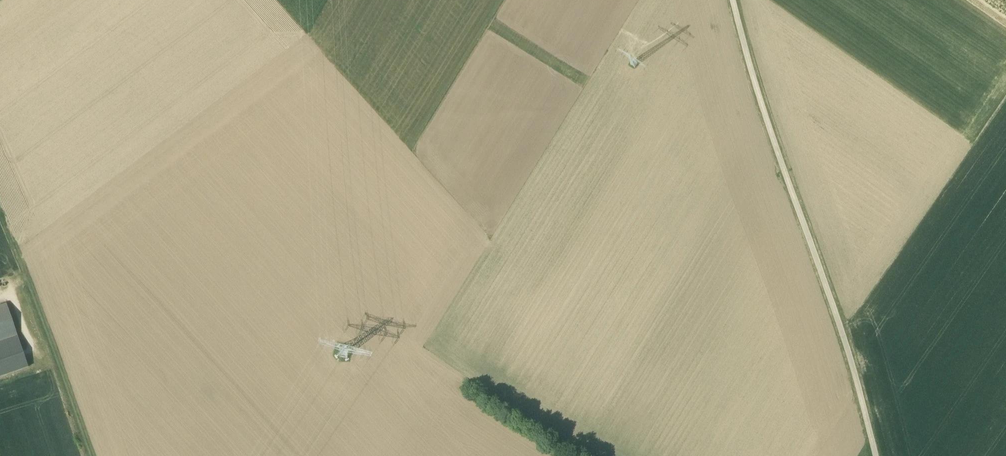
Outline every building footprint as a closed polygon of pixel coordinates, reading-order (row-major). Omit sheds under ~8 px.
[(18,335),(7,302),(0,304),(0,341),(18,335)]
